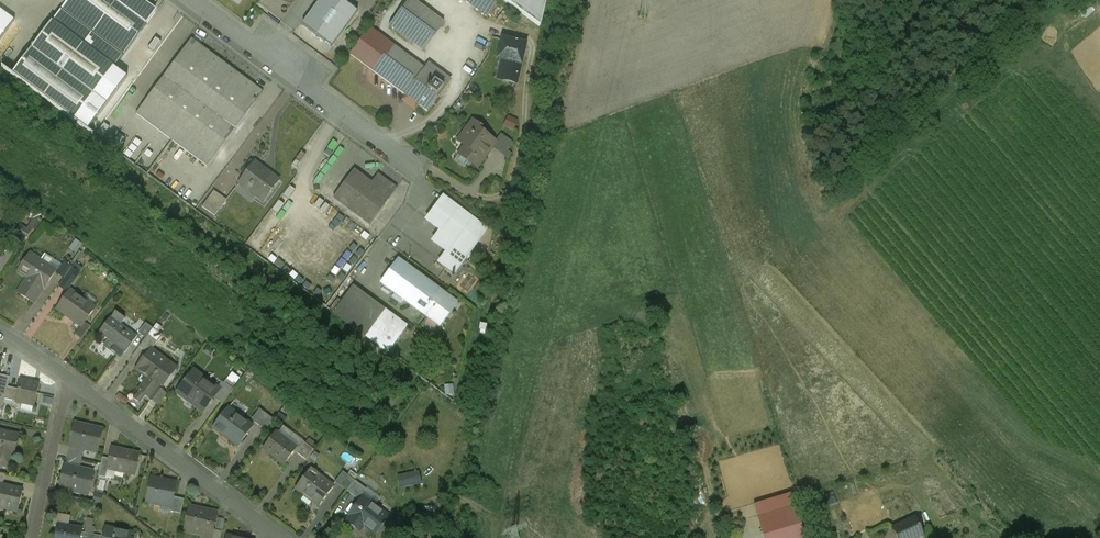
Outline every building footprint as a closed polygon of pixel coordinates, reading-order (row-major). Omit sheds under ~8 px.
[(60,10),(122,55),(154,12),(138,0),(67,0),(60,10)] [(411,0),(410,0),(390,26),(422,50),(441,24),(411,0)] [(491,0),(488,0),(478,14),(491,24),(503,9),(491,0)] [(542,19),(546,0),(518,0),(542,19)] [(0,10),(0,52),(1,53),(21,26),(0,10)] [(60,10),(52,21),(113,67),(122,55),(60,10)] [(52,21),(31,49),(94,94),(113,67),(52,21)] [(262,91),(191,38),(135,113),(207,166),(262,91)] [(517,83),(526,45),(503,39),(498,59),(509,61),(504,80),(517,83)] [(446,82),(392,44),(373,70),(426,109),(446,82)] [(94,94),(31,49),(12,74),(74,119),(94,94)] [(512,115),(507,124),(517,129),(521,120),(512,115)] [(487,130),(472,120),(465,129),(468,132),(460,140),(466,145),(459,153),(475,167),(495,141),(485,133),(487,130)] [(279,180),(255,163),(241,180),(249,186),(247,189),(263,201),(279,180)] [(371,183),(353,169),(333,196),(369,223),(397,188),(377,174),(371,183)] [(214,191),(202,207),(215,216),(227,200),(214,191)] [(487,229),(442,197),(425,218),(441,229),(433,240),(448,250),(440,260),(454,273),(487,229)] [(17,228),(7,245),(17,251),(28,235),(17,228)] [(56,271),(30,254),(23,265),(32,271),(18,293),(34,303),(44,288),(44,289),(56,271)] [(455,300),(398,259),(382,282),(437,324),(455,300)] [(65,262),(57,274),(64,279),(72,268),(65,262)] [(64,279),(59,286),(66,292),(79,273),(72,268),(64,279)] [(394,318),(352,286),(333,312),(375,342),(394,318)] [(95,308),(70,290),(57,309),(82,326),(82,327),(85,323),(95,308)] [(125,319),(116,312),(111,317),(99,333),(115,345),(111,350),(120,357),(124,352),(125,353),(137,336),(121,324),(125,319)] [(407,328),(394,318),(375,342),(388,352),(407,328)] [(82,327),(82,326),(76,335),(81,339),(91,327),(85,323),(82,327)] [(146,323),(139,333),(145,338),(148,334),(153,328),(146,323)] [(158,341),(148,334),(145,338),(139,347),(148,353),(151,349),(152,349),(158,341)] [(152,349),(151,349),(148,353),(136,369),(143,374),(161,388),(162,389),(177,368),(152,349)] [(219,389),(194,370),(177,393),(186,399),(187,398),(204,410),(214,398),(220,390),(219,389)] [(161,388),(143,374),(139,379),(140,382),(144,385),(141,389),(141,393),(146,396),(149,395),(152,397),(150,399),(158,405),(166,394),(160,389),(161,388)] [(2,376),(0,386),(0,395),(6,396),(8,387),(10,377),(2,376)] [(39,384),(21,380),(19,390),(16,399),(35,403),(39,384)] [(224,382),(219,389),(220,390),(214,398),(222,404),(233,389),(224,382)] [(19,390),(8,387),(6,396),(5,399),(16,402),(16,399),(19,390)] [(141,389),(134,399),(140,403),(146,396),(141,393),(141,389)] [(229,408),(213,428),(223,435),(224,434),(239,444),(237,446),(238,447),(253,426),(229,408)] [(274,420),(262,411),(254,422),(265,430),(274,420)] [(102,429),(75,423),(70,446),(84,449),(97,452),(102,429)] [(3,453),(1,465),(10,467),(12,455),(14,456),(19,435),(0,431),(0,453),(3,453)] [(276,432),(263,449),(284,464),(297,448),(276,432)] [(314,450),(304,442),(296,453),(306,460),(314,450)] [(84,449),(71,446),(69,456),(82,459),(84,449)] [(139,454),(112,448),(109,459),(107,469),(108,469),(134,475),(139,454)] [(82,459),(69,456),(67,466),(80,468),(82,459)] [(102,457),(98,476),(106,478),(108,469),(107,469),(109,459),(102,457)] [(67,466),(66,466),(61,488),(87,494),(92,471),(80,468),(67,466)] [(333,486),(311,469),(296,489),(318,506),(333,486)] [(403,487),(425,482),(423,470),(400,474),(403,487)] [(355,480),(343,472),(335,482),(347,491),(355,480)] [(162,480),(151,478),(146,502),(171,507),(172,507),(174,497),(176,484),(162,481),(162,480)] [(366,489),(355,480),(347,491),(358,499),(366,489)] [(0,485),(0,487),(0,505),(4,506),(3,508),(18,512),(22,490),(0,485)] [(184,499),(174,497),(172,507),(171,507),(170,511),(181,514),(184,499)] [(388,517),(363,497),(350,514),(351,515),(346,521),(354,528),(359,521),(375,534),(388,517)] [(796,505),(757,518),(764,537),(805,537),(796,505)] [(217,513),(189,507),(184,530),(211,536),(212,537),(213,530),(217,513)] [(68,527),(70,516),(55,513),(53,526),(58,527),(56,537),(80,537),(82,529),(68,527)] [(892,528),(897,537),(919,537),(923,536),(914,517),(892,528)] [(106,528),(104,537),(133,537),(134,534),(106,528)] [(213,530),(212,537),(211,536),(211,537),(221,537),(222,532),(213,530)]
